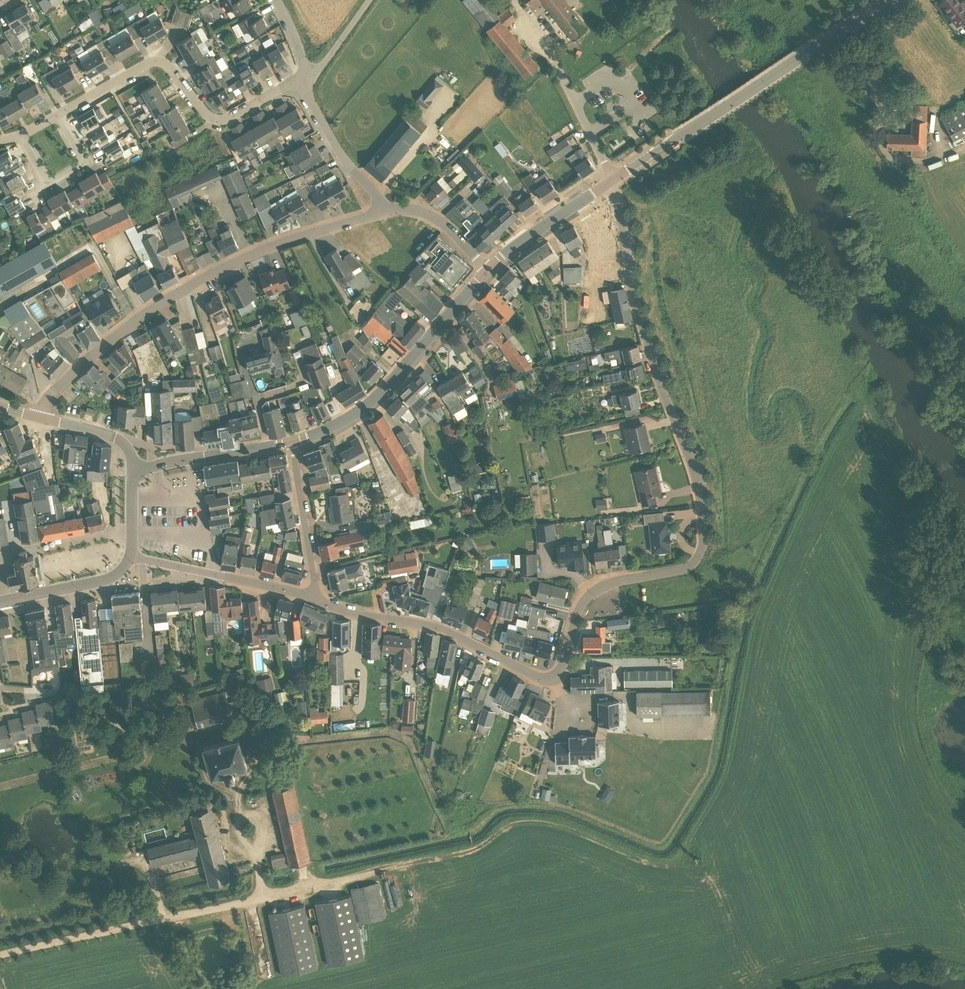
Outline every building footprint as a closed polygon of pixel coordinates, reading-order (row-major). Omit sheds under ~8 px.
[(55,6),(52,0),(42,0),(39,2),(46,14),(57,8),(55,6)] [(233,9),(236,14),(252,5),(249,0),(224,0),(222,1),(228,12),(233,9)] [(516,16),(508,7),(498,16),(485,0),(465,0),(464,0),(519,68),(527,78),(540,67),(505,25),(516,16)] [(574,39),(587,28),(579,19),(565,0),(543,0),(574,39)] [(961,2),(960,3),(957,0),(943,0),(940,2),(949,12),(947,13),(958,26),(964,21),(964,22),(964,7),(961,2)] [(16,9),(23,21),(29,18),(30,20),(34,18),(32,14),(26,3),(16,9)] [(183,26),(187,12),(182,11),(178,3),(172,22),(183,26)] [(210,12),(207,5),(200,9),(203,16),(210,12)] [(106,18),(114,17),(112,7),(104,9),(106,18)] [(97,8),(89,13),(96,26),(105,21),(104,21),(97,8)] [(127,17),(132,14),(129,8),(124,10),(127,17)] [(6,15),(12,27),(17,34),(18,34),(27,28),(23,21),(16,9),(6,15)] [(183,26),(189,28),(193,14),(187,12),(183,26)] [(151,22),(151,23),(147,15),(137,21),(132,24),(139,36),(144,33),(149,42),(160,36),(151,22)] [(268,27),(264,19),(262,16),(254,21),(251,15),(238,22),(244,33),(242,34),(246,41),(248,41),(254,38),(253,35),(268,27)] [(169,31),(161,17),(151,22),(160,36),(169,31)] [(38,23),(32,26),(36,32),(41,29),(38,23)] [(139,36),(132,24),(127,26),(130,33),(121,38),(130,54),(139,48),(134,39),(139,36)] [(94,27),(100,37),(104,34),(99,25),(94,27)] [(12,27),(5,31),(16,50),(24,45),(18,34),(17,34),(12,27)] [(183,53),(198,44),(204,41),(198,31),(192,35),(177,43),(183,53)] [(121,38),(111,44),(108,37),(102,40),(109,53),(114,50),(120,59),(130,54),(121,38)] [(0,44),(0,49),(5,57),(15,51),(8,39),(0,44)] [(97,43),(101,50),(91,55),(100,71),(110,65),(104,55),(109,53),(102,40),(97,43)] [(266,47),(269,52),(273,60),(279,70),(289,64),(283,54),(288,51),(283,42),(278,45),(276,42),(266,47)] [(198,64),(208,58),(211,57),(207,52),(204,54),(199,45),(198,44),(183,53),(189,63),(195,59),(198,64)] [(244,46),(236,50),(240,57),(247,53),(244,46)] [(268,62),(273,60),(269,52),(266,47),(268,50),(263,53),(264,55),(254,61),(258,68),(264,78),(274,73),(268,62)] [(91,55),(88,49),(73,57),(80,69),(85,67),(90,76),(100,71),(91,55)] [(253,71),(258,68),(254,61),(253,59),(252,59),(250,55),(235,64),(239,70),(243,77),(249,87),(259,81),(253,71)] [(223,68),(228,65),(223,56),(218,59),(223,68)] [(80,69),(73,57),(68,60),(72,67),(62,73),(71,88),(80,82),(75,72),(80,69)] [(200,82),(222,70),(216,60),(211,63),(208,58),(198,64),(201,70),(195,73),(200,82)] [(71,88),(62,73),(58,65),(49,70),(43,74),(50,86),(56,84),(61,93),(71,88)] [(27,88),(35,102),(44,97),(36,83),(32,85),(28,79),(27,79),(24,73),(25,73),(22,68),(17,71),(20,75),(23,81),(27,88)] [(223,76),(220,71),(222,70),(200,82),(206,92),(212,89),(215,93),(228,85),(223,76)] [(249,87),(243,77),(236,81),(236,82),(229,86),(228,85),(215,93),(210,96),(216,106),(249,87)] [(433,101),(432,100),(444,85),(435,78),(416,100),(427,108),(433,101)] [(162,91),(157,82),(142,91),(147,99),(162,91)] [(19,93),(21,96),(27,107),(35,102),(27,88),(19,93)] [(167,99),(162,91),(147,99),(151,108),(167,99)] [(12,101),(20,116),(29,110),(27,107),(21,96),(12,101)] [(167,99),(151,108),(156,116),(172,107),(167,99)] [(20,116),(12,101),(3,107),(11,121),(20,116)] [(280,113),(291,109),(287,101),(277,105),(280,113)] [(172,107),(156,116),(157,117),(161,114),(166,122),(181,113),(176,105),(172,107)] [(915,119),(915,120),(927,121),(928,106),(915,105),(915,119)] [(942,119),(954,140),(964,134),(964,106),(942,119)] [(3,107),(0,108),(0,123),(2,126),(11,121),(3,107)] [(113,111),(116,117),(124,113),(120,107),(113,111)] [(286,113),(298,135),(303,132),(300,126),(306,123),(297,107),(286,113)] [(101,127),(100,126),(97,121),(99,120),(93,108),(79,116),(85,126),(82,127),(81,128),(81,129),(81,130),(81,131),(85,136),(89,134),(89,133),(101,127)] [(256,122),(268,117),(264,109),(253,114),(256,122)] [(410,146),(428,125),(412,112),(366,166),(381,180),(398,161),(388,152),(400,138),(410,146)] [(170,131),(186,122),(181,113),(166,122),(170,131)] [(276,119),(275,119),(283,131),(282,132),(283,133),(285,136),(291,132),(294,138),(298,135),(286,113),(276,119)] [(283,131),(275,119),(276,119),(274,116),(263,122),(276,144),(277,145),(280,151),(285,148),(280,140),(280,141),(277,136),(283,133),(282,132),(283,131)] [(928,121),(927,121),(915,120),(913,120),(912,134),(888,133),(887,148),(911,149),(911,156),(925,156),(926,149),(928,121)] [(242,121),(232,127),(236,135),(247,128),(242,121)] [(189,140),(185,133),(191,130),(186,122),(170,131),(175,139),(171,141),(175,148),(189,140)] [(276,144),(263,122),(252,128),(261,143),(262,144),(268,141),(271,147),(276,144)] [(104,147),(111,143),(110,142),(117,138),(114,132),(109,135),(103,125),(100,126),(101,127),(89,133),(89,134),(94,142),(92,144),(91,144),(91,145),(91,146),(91,147),(91,148),(94,153),(104,147)] [(261,143),(252,128),(242,134),(254,155),(260,164),(263,162),(260,157),(259,153),(259,152),(255,147),(261,143)] [(613,151),(625,143),(618,131),(606,138),(613,151)] [(246,152),(249,158),(254,155),(242,134),(231,140),(240,155),(246,152)] [(124,150),(119,142),(117,138),(110,142),(111,143),(104,147),(104,148),(109,156),(107,157),(106,158),(105,159),(105,160),(106,161),(109,167),(125,156),(132,152),(129,147),(124,150)] [(566,138),(547,151),(555,161),(573,149),(566,138)] [(317,149),(315,144),(309,148),(306,143),(290,152),(295,161),(317,149)] [(508,154),(499,143),(494,146),(503,157),(508,154)] [(421,150),(425,154),(430,148),(427,145),(421,150)] [(595,167),(591,162),(582,148),(575,152),(581,162),(575,166),(582,176),(595,167)] [(323,158),(319,152),(317,149),(295,161),(284,167),(290,176),(296,173),(297,173),(323,158)] [(20,159),(19,159),(19,158),(18,158),(17,158),(16,158),(14,160),(8,150),(0,155),(0,169),(1,171),(3,169),(6,174),(23,165),(20,159)] [(508,154),(503,157),(507,162),(512,158),(508,153),(508,154)] [(468,155),(459,163),(474,181),(484,174),(468,155)] [(250,160),(254,167),(259,164),(255,157),(250,160)] [(330,169),(327,163),(316,168),(319,174),(330,169)] [(462,168),(457,163),(454,166),(458,171),(462,168)] [(23,165),(6,174),(6,175),(9,180),(7,181),(13,192),(21,187),(21,188),(27,184),(22,175),(25,173),(26,172),(26,171),(26,170),(23,165)] [(113,166),(106,170),(110,176),(116,172),(113,166)] [(250,170),(254,177),(260,174),(257,167),(250,170)] [(247,190),(248,190),(249,190),(239,168),(222,176),(232,197),(242,219),(256,213),(247,190)] [(460,173),(453,179),(457,184),(468,174),(462,168),(458,171),(460,173)] [(243,174),(246,179),(250,177),(252,176),(249,171),(243,174)] [(88,177),(97,192),(105,187),(106,189),(114,185),(107,173),(100,177),(96,172),(88,177)] [(558,192),(549,179),(548,180),(543,173),(534,179),(530,173),(521,179),(529,191),(535,187),(544,202),(558,192)] [(307,195),(312,192),(303,175),(297,178),(307,195)] [(436,202),(452,188),(448,183),(442,176),(431,186),(433,188),(428,193),(436,202)] [(502,176),(494,182),(505,195),(512,189),(502,176)] [(75,191),(82,203),(85,209),(91,205),(88,200),(89,199),(90,200),(99,196),(97,192),(88,177),(79,181),(79,182),(82,187),(75,191)] [(253,184),(250,177),(246,179),(245,180),(248,186),(253,184)] [(286,201),(295,217),(308,209),(302,198),(307,195),(297,178),(291,180),(299,194),(286,201)] [(348,194),(340,179),(326,187),(335,201),(348,194)] [(453,179),(448,183),(452,188),(457,184),(453,179)] [(13,192),(2,199),(1,201),(1,203),(2,204),(4,204),(5,204),(12,216),(26,207),(21,198),(23,197),(24,196),(24,195),(24,194),(24,193),(21,188),(21,187),(13,192)] [(326,187),(313,194),(319,205),(322,209),(335,201),(326,187)] [(57,194),(66,210),(74,205),(75,207),(82,203),(75,191),(68,195),(65,190),(57,194)] [(295,217),(286,201),(273,208),(270,204),(272,203),(265,192),(260,195),(254,198),(260,212),(266,225),(271,222),(278,218),(281,224),(295,217)] [(538,206),(531,195),(525,199),(521,193),(515,197),(520,203),(518,204),(525,214),(538,206)] [(46,213),(51,221),(59,217),(57,215),(66,210),(57,194),(48,199),(51,205),(44,209),(43,207),(46,212),(45,213),(46,213)] [(504,223),(505,222),(508,225),(519,215),(518,214),(518,215),(508,204),(510,203),(504,194),(490,208),(489,208),(495,214),(504,223)] [(182,204),(178,197),(169,201),(172,208),(182,204)] [(489,208),(490,208),(489,207),(479,197),(473,203),(483,214),(489,208)] [(464,198),(455,206),(461,212),(469,204),(464,198)] [(98,243),(126,229),(134,225),(134,224),(125,206),(122,200),(85,218),(98,243)] [(134,224),(143,219),(135,202),(125,206),(134,224)] [(606,209),(582,221),(590,238),(593,282),(595,281),(595,286),(601,285),(600,281),(618,280),(615,234),(609,235),(606,228),(613,225),(606,209)] [(45,213),(39,216),(36,211),(27,216),(41,240),(57,231),(51,221),(46,213),(45,213)] [(505,222),(504,223),(495,214),(492,217),(486,223),(497,235),(508,225),(505,222)] [(482,218),(480,216),(471,224),(488,242),(497,235),(486,223),(482,218)] [(479,250),(488,242),(471,224),(466,218),(463,221),(470,229),(464,234),(479,250)] [(165,286),(180,278),(173,265),(172,266),(166,254),(177,249),(187,244),(177,219),(161,226),(159,222),(138,232),(151,257),(159,273),(158,273),(165,286)] [(224,254),(238,247),(227,224),(219,228),(217,225),(209,229),(216,243),(218,242),(224,254)] [(576,244),(582,240),(574,225),(561,233),(569,248),(570,248),(575,256),(581,253),(576,244)] [(456,252),(455,252),(452,250),(453,249),(453,248),(452,249),(430,227),(408,250),(427,268),(453,290),(460,281),(461,282),(470,271),(470,263),(456,252)] [(538,247),(548,263),(559,256),(548,240),(538,247)] [(538,270),(539,269),(548,263),(538,247),(528,254),(538,270)] [(337,249),(325,256),(337,276),(351,268),(353,271),(363,264),(351,254),(343,258),(337,249)] [(539,269),(538,270),(528,254),(518,261),(529,276),(528,276),(534,284),(530,286),(536,295),(540,293),(543,290),(536,281),(539,280),(544,276),(539,269)] [(159,289),(145,262),(129,271),(144,298),(159,289)] [(582,266),(564,267),(564,283),(581,282),(582,266)] [(290,286),(283,269),(276,272),(275,268),(260,274),(262,280),(261,283),(262,286),(265,287),(268,294),(290,286)] [(521,279),(518,277),(510,268),(500,278),(506,284),(500,290),(509,298),(515,291),(512,288),(521,279)] [(74,284),(65,270),(59,273),(63,279),(68,287),(74,284)] [(548,273),(555,283),(560,279),(553,270),(548,273)] [(63,279),(59,273),(50,279),(53,285),(63,279)] [(256,297),(250,285),(245,276),(235,281),(237,284),(228,289),(237,307),(246,302),(256,297)] [(444,304),(422,286),(410,276),(396,290),(423,312),(432,319),(444,304)] [(68,287),(63,279),(53,285),(51,286),(64,308),(76,301),(68,287)] [(70,287),(76,297),(82,293),(77,283),(70,287)] [(515,311),(491,287),(480,299),(503,323),(515,311)] [(631,318),(628,305),(624,288),(613,291),(610,292),(616,315),(617,321),(631,318)] [(378,307),(390,317),(392,332),(409,347),(425,328),(417,320),(412,325),(393,309),(396,305),(400,300),(390,291),(378,307)] [(112,292),(109,292),(86,305),(97,324),(103,320),(104,323),(112,318),(110,316),(119,310),(113,300),(114,296),(112,292)] [(219,294),(215,296),(212,297),(213,299),(206,303),(211,312),(216,322),(230,314),(219,294)] [(516,297),(511,301),(518,308),(522,303),(516,297)] [(392,332),(390,317),(378,307),(372,314),(362,327),(364,329),(365,331),(369,337),(369,336),(374,331),(402,355),(409,347),(392,332)] [(460,318),(478,343),(478,344),(479,344),(480,346),(485,343),(491,339),(472,310),(460,318)] [(83,311),(47,333),(71,362),(79,354),(64,335),(77,327),(88,346),(100,338),(83,311)] [(305,313),(298,316),(301,324),(308,321),(305,313)] [(47,333),(31,314),(13,324),(9,327),(21,342),(24,345),(30,352),(45,343),(51,339),(47,333)] [(252,329),(260,329),(272,324),(268,315),(260,319),(262,322),(251,327),(252,329)] [(183,344),(186,342),(182,329),(180,320),(171,325),(168,319),(150,329),(154,335),(156,334),(163,345),(166,351),(172,347),(174,351),(176,349),(183,345),(183,344)] [(46,331),(54,326),(51,320),(43,325),(46,331)] [(281,353),(278,341),(277,334),(276,332),(274,324),(274,323),(272,324),(260,329),(262,336),(267,350),(261,352),(260,349),(254,351),(255,354),(245,357),(249,371),(271,365),(272,367),(274,367),(276,376),(285,374),(283,365),(284,365),(283,361),(281,353)] [(194,326),(182,329),(186,342),(188,351),(192,365),(203,362),(199,348),(194,326)] [(490,333),(500,346),(507,340),(496,328),(490,333)] [(147,331),(141,334),(146,342),(152,339),(147,331)] [(365,331),(358,338),(369,349),(374,344),(369,336),(369,337),(365,331)] [(457,333),(449,339),(458,353),(467,348),(457,333)] [(337,334),(331,336),(336,348),(342,346),(337,334)] [(246,341),(247,349),(264,346),(262,338),(246,341)] [(45,343),(52,349),(41,361),(44,363),(43,364),(57,377),(71,362),(59,352),(60,351),(55,347),(56,345),(51,339),(45,343)] [(602,340),(595,342),(597,349),(604,347),(602,340)] [(21,342),(17,349),(16,348),(13,353),(8,349),(7,351),(6,351),(0,361),(0,380),(2,381),(24,345),(21,342)] [(316,343),(301,349),(306,362),(315,386),(330,380),(316,343)] [(126,344),(119,350),(116,348),(108,356),(108,357),(108,356),(112,360),(107,365),(116,375),(117,376),(123,370),(121,368),(126,363),(131,368),(136,364),(126,344)] [(220,344),(209,347),(212,359),(224,356),(220,344)] [(348,355),(360,379),(364,374),(372,382),(383,370),(374,362),(372,360),(370,362),(361,354),(363,351),(355,344),(347,352),(349,354),(348,355)] [(30,352),(24,345),(2,381),(19,392),(28,378),(18,373),(26,359),(26,360),(31,354),(30,352)] [(641,359),(638,345),(605,352),(606,360),(618,357),(619,361),(620,362),(625,361),(625,362),(641,359)] [(290,351),(281,353),(283,361),(292,359),(290,351)] [(520,354),(510,361),(517,371),(531,368),(533,367),(525,355),(520,354)] [(348,355),(346,357),(347,358),(339,361),(344,370),(343,371),(351,385),(338,393),(346,406),(367,393),(359,380),(360,379),(348,355)] [(587,367),(585,358),(566,362),(567,372),(587,367)] [(644,375),(641,362),(626,366),(627,369),(620,370),(620,371),(603,375),(605,383),(614,381),(644,375)] [(126,386),(117,376),(116,375),(111,380),(106,375),(99,367),(97,368),(93,364),(82,375),(99,393),(106,387),(115,396),(126,386)] [(195,376),(193,369),(186,371),(188,378),(195,376)] [(471,385),(463,371),(449,379),(456,393),(457,394),(461,392),(465,399),(475,393),(471,385)] [(231,381),(242,378),(240,372),(229,375),(231,381)] [(486,381),(480,372),(473,377),(479,386),(486,381)] [(426,387),(430,383),(420,373),(410,382),(426,398),(429,394),(429,391),(426,387)] [(195,378),(173,379),(174,389),(174,392),(197,391),(195,378)] [(235,394),(237,400),(244,435),(262,431),(257,412),(249,414),(245,399),(252,397),(249,385),(247,379),(231,382),(234,394),(235,394)] [(453,413),(464,407),(457,394),(449,379),(438,386),(453,413)] [(514,380),(495,386),(499,399),(518,393),(514,380)] [(415,414),(429,401),(426,398),(410,382),(400,391),(405,396),(404,398),(408,403),(408,404),(409,405),(410,404),(415,414)] [(221,385),(213,387),(209,389),(213,402),(214,401),(218,416),(219,416),(223,444),(235,443),(234,438),(229,419),(230,418),(224,394),(221,385)] [(319,392),(319,391),(317,387),(302,391),(306,401),(307,401),(313,413),(314,412),(318,419),(330,414),(325,403),(323,399),(316,402),(312,395),(319,392)] [(175,404),(174,392),(174,389),(164,390),(152,390),(155,440),(175,439),(175,429),(173,429),(171,404),(175,404)] [(529,389),(520,392),(522,400),(532,397),(529,389)] [(581,407),(603,404),(601,389),(579,392),(581,407)] [(640,403),(637,389),(612,395),(613,397),(614,404),(622,402),(623,407),(640,403)] [(235,394),(234,394),(228,396),(229,402),(233,418),(230,418),(229,419),(234,438),(244,435),(237,400),(235,394)] [(304,411),(300,398),(290,401),(288,395),(278,397),(281,407),(286,406),(294,428),(308,423),(304,411)] [(408,404),(408,403),(404,398),(402,400),(398,397),(388,408),(396,417),(397,417),(403,423),(405,421),(415,430),(419,425),(407,405),(408,404)] [(518,397),(505,400),(507,407),(519,403),(518,397)] [(439,399),(432,403),(435,409),(442,405),(439,399)] [(279,408),(271,410),(268,400),(266,401),(262,405),(271,437),(286,434),(283,423),(279,408)] [(219,416),(218,416),(214,401),(213,402),(200,405),(202,415),(201,415),(203,428),(204,428),(207,446),(223,444),(219,416)] [(145,406),(140,405),(128,404),(128,406),(120,405),(120,407),(118,406),(118,413),(120,414),(119,423),(133,425),(134,420),(146,421),(145,406)] [(441,406),(437,409),(440,416),(445,413),(441,406)] [(639,406),(625,410),(626,416),(640,413),(639,406)] [(389,424),(383,414),(368,422),(374,433),(402,480),(411,496),(421,490),(415,472),(411,464),(413,463),(389,424)] [(201,415),(192,415),(192,418),(176,419),(176,435),(177,447),(194,446),(193,428),(203,428),(201,415)] [(26,440),(19,422),(4,427),(16,457),(19,465),(20,465),(28,489),(31,488),(31,487),(50,484),(32,438),(26,440)] [(451,422),(444,425),(447,437),(455,435),(451,422)] [(629,436),(633,451),(650,448),(647,432),(644,432),(642,424),(624,428),(626,437),(629,436)] [(405,429),(397,434),(409,457),(418,452),(405,429)] [(597,442),(607,440),(605,432),(596,434),(597,442)] [(94,441),(87,440),(88,436),(67,433),(65,445),(63,460),(73,462),(85,463),(86,455),(87,453),(89,453),(93,453),(94,441)] [(455,435),(447,437),(446,437),(448,444),(459,441),(457,434),(455,435)] [(363,448),(358,437),(351,441),(354,445),(341,452),(348,466),(367,456),(363,448)] [(87,453),(86,455),(89,455),(88,466),(98,467),(110,469),(112,446),(108,444),(94,441),(93,453),(89,453),(87,453)] [(328,473),(325,465),(332,462),(330,454),(323,457),(320,447),(305,452),(310,469),(314,468),(317,475),(309,477),(312,491),(331,487),(328,473)] [(269,457),(269,458),(272,475),(273,480),(279,479),(281,491),(292,489),(286,454),(269,457)] [(269,458),(265,458),(260,459),(261,462),(248,465),(247,462),(239,463),(241,476),(242,481),(272,475),(269,458)] [(239,463),(238,460),(204,466),(207,483),(231,478),(232,484),(217,487),(218,492),(243,488),(242,481),(241,476),(239,463)] [(484,472),(483,461),(472,463),(474,474),(484,472)] [(661,492),(655,467),(638,470),(644,504),(656,502),(654,494),(661,492)] [(107,469),(88,469),(88,480),(107,480),(107,469)] [(357,470),(344,474),(346,484),(360,481),(357,470)] [(449,476),(450,482),(452,488),(460,486),(458,480),(457,480),(456,474),(449,476)] [(31,487),(31,488),(35,506),(36,506),(42,539),(86,532),(83,517),(66,520),(63,501),(62,501),(61,498),(59,487),(59,482),(50,484),(31,487)] [(353,508),(356,504),(353,489),(350,486),(336,488),(337,494),(331,495),(334,511),(331,512),(332,522),(354,519),(352,508),(353,508)] [(229,494),(216,497),(215,492),(205,494),(206,503),(209,502),(211,513),(229,509),(228,505),(230,504),(229,494)] [(262,503),(275,500),(274,493),(261,496),(262,503)] [(481,493),(474,494),(476,501),(483,500),(481,493)] [(528,495),(517,497),(517,504),(529,502),(528,495)] [(290,498),(275,500),(276,507),(260,510),(261,517),(293,511),(290,498)] [(606,499),(596,500),(597,509),(607,508),(606,499)] [(35,513),(30,500),(15,502),(17,516),(19,516),(21,528),(23,541),(40,539),(38,527),(35,513)] [(101,512),(100,512),(97,500),(88,502),(91,515),(87,516),(88,519),(91,531),(105,527),(101,512)] [(229,509),(211,513),(211,514),(209,514),(212,532),(222,530),(221,526),(231,524),(229,509)] [(295,524),(293,511),(261,517),(263,532),(267,532),(266,524),(279,521),(280,527),(295,524)] [(667,521),(664,521),(663,512),(644,514),(645,524),(649,523),(653,552),(659,552),(659,554),(666,553),(666,551),(670,551),(669,542),(671,541),(670,533),(668,533),(667,521)] [(9,543),(5,516),(0,517),(0,543),(9,543)] [(432,516),(410,521),(412,528),(432,524),(431,523),(434,523),(432,516)] [(377,518),(348,524),(350,532),(378,527),(377,518)] [(594,520),(586,521),(588,532),(595,531),(594,520)] [(554,523),(536,525),(538,541),(556,539),(554,523)] [(613,546),(611,529),(604,530),(604,532),(609,565),(621,563),(621,562),(628,561),(625,545),(619,545),(613,546)] [(252,532),(243,530),(240,541),(249,543),(252,532)] [(363,531),(335,536),(336,540),(320,544),(323,558),(340,554),(339,550),(365,544),(363,531)] [(603,532),(598,533),(600,548),(594,549),(595,555),(596,567),(609,565),(604,532),(603,532)] [(475,545),(468,536),(463,539),(461,544),(464,549),(466,547),(468,550),(475,545)] [(567,543),(557,544),(559,566),(567,565),(568,569),(585,567),(582,540),(567,541),(567,543)] [(238,543),(225,542),(224,552),(223,551),(222,564),(221,567),(235,568),(238,543)] [(256,560),(256,557),(249,556),(251,546),(245,545),(243,555),(242,555),(240,569),(255,571),(256,560)] [(280,555),(282,546),(276,545),(275,545),(273,553),(274,554),(272,561),(263,559),(263,561),(260,573),(271,576),(274,576),(278,562),(278,563),(280,555)] [(39,557),(34,558),(34,555),(28,557),(27,550),(19,552),(20,558),(15,559),(17,573),(8,575),(10,587),(20,585),(20,587),(39,583),(39,581),(43,580),(39,557)] [(533,553),(522,554),(522,573),(533,573),(533,553)] [(417,557),(405,559),(407,571),(419,569),(419,568),(417,557)] [(305,563),(287,559),(285,563),(284,567),(281,578),(300,583),(305,563)] [(405,559),(389,561),(391,574),(407,571),(405,559)] [(363,574),(361,563),(328,570),(333,590),(349,587),(348,582),(352,581),(352,583),(364,580),(363,574)] [(408,582),(394,585),(398,604),(413,609),(413,610),(426,614),(431,599),(439,601),(450,570),(437,566),(434,576),(426,573),(423,585),(425,586),(422,598),(417,597),(418,593),(410,590),(408,582)] [(563,604),(566,589),(540,582),(536,597),(563,604)] [(476,606),(483,587),(475,584),(468,603),(476,606)] [(211,585),(213,609),(213,610),(215,622),(216,633),(224,632),(223,617),(226,616),(243,614),(243,613),(243,610),(241,597),(224,600),(223,586),(211,585)] [(205,597),(204,587),(198,588),(198,590),(191,591),(193,608),(206,606),(205,597)] [(178,590),(178,588),(172,589),(172,591),(165,592),(168,620),(169,620),(167,609),(179,607),(178,590)] [(191,591),(187,591),(184,591),(184,590),(178,590),(179,607),(180,609),(193,608),(191,591)] [(142,625),(142,614),(140,591),(112,594),(114,618),(100,620),(101,638),(119,637),(119,633),(126,633),(126,639),(144,637),(142,625)] [(168,620),(165,592),(158,593),(157,591),(151,591),(152,601),(153,610),(155,622),(168,620)] [(533,598),(522,595),(521,601),(531,604),(533,598)] [(105,681),(103,662),(101,662),(97,610),(95,598),(82,600),(84,618),(75,619),(76,628),(77,628),(82,683),(83,683),(82,690),(104,691),(104,690),(105,690),(105,683),(105,681)] [(293,601),(279,598),(274,617),(277,633),(283,632),(282,620),(281,620),(281,617),(282,614),(290,616),(290,613),(293,601)] [(468,606),(463,604),(458,603),(457,607),(450,605),(449,599),(445,598),(441,602),(438,611),(444,614),(442,619),(460,626),(468,606)] [(500,604),(490,599),(487,605),(492,607),(487,620),(479,616),(478,618),(473,629),(487,635),(492,623),(492,622),(498,610),(500,604)] [(518,602),(503,599),(500,615),(514,618),(518,602)] [(255,609),(257,609),(257,600),(242,601),(243,610),(243,613),(243,614),(246,639),(246,642),(261,640),(261,638),(267,637),(265,624),(256,624),(255,609)] [(329,613),(326,612),(305,602),(300,613),(301,624),(323,631),(324,628),(323,627),(329,613)] [(520,610),(530,613),(532,605),(522,602),(520,610)] [(71,603),(56,605),(60,629),(54,630),(56,644),(59,665),(67,664),(64,649),(64,643),(76,642),(74,628),(74,621),(71,603)] [(50,645),(46,618),(47,618),(45,607),(27,611),(30,637),(31,637),(35,669),(53,666),(59,665),(56,644),(50,645)] [(5,638),(3,632),(12,630),(11,627),(9,615),(0,617),(0,661),(6,660),(3,638),(5,638)] [(633,625),(635,616),(607,620),(608,630),(628,627),(628,625),(633,625)] [(300,618),(288,619),(290,639),(302,638),(300,618)] [(215,633),(213,620),(206,621),(208,634),(215,633)] [(337,650),(337,644),(337,642),(349,642),(349,644),(349,620),(334,620),(334,639),(331,639),(331,650),(337,650)] [(364,638),(380,639),(380,623),(364,623),(364,638)] [(521,649),(524,635),(521,634),(523,626),(517,625),(515,632),(507,630),(506,634),(503,645),(521,649)] [(521,649),(550,656),(553,642),(534,638),(536,628),(527,626),(525,634),(524,634),(524,635),(521,649)] [(611,641),(605,641),(605,626),(597,626),(597,636),(583,636),(583,651),(603,651),(603,650),(611,651),(611,641)] [(436,656),(437,656),(440,635),(427,632),(427,633),(423,653),(428,654),(426,667),(428,668),(427,674),(434,675),(436,656)] [(411,639),(400,637),(400,636),(385,635),(383,647),(383,650),(386,650),(396,651),(394,665),(410,667),(411,652),(410,652),(411,639)] [(330,637),(320,637),(319,651),(320,651),(320,659),(329,659),(329,650),(330,650),(330,637)] [(364,638),(363,655),(375,656),(379,656),(380,639),(364,638)] [(438,670),(437,671),(450,674),(451,673),(457,642),(444,639),(438,670)] [(132,642),(125,642),(119,643),(121,661),(134,660),(132,642)] [(344,683),(344,653),(331,653),(331,683),(344,683)] [(455,657),(452,682),(457,682),(460,658),(455,657)] [(484,663),(472,658),(469,664),(466,663),(460,678),(466,681),(468,675),(477,678),(484,663)] [(146,665),(135,665),(135,678),(147,677),(146,665)] [(612,665),(593,666),(593,673),(582,673),(582,676),(571,676),(571,691),(583,691),(602,690),(612,690),(612,665)] [(173,666),(164,668),(165,675),(174,673),(173,666)] [(247,676),(244,667),(236,669),(239,678),(247,676)] [(671,670),(625,670),(625,686),(671,686),(671,670)] [(425,672),(418,672),(417,682),(424,683),(425,672)] [(525,681),(518,678),(512,676),(507,688),(501,686),(495,699),(518,709),(524,694),(520,692),(525,681)] [(271,677),(258,679),(260,692),(273,689),(271,677)] [(488,686),(476,681),(475,684),(471,692),(470,694),(473,695),(472,699),(465,697),(459,716),(468,718),(470,710),(481,714),(482,709),(485,702),(485,700),(483,699),(488,686)] [(124,682),(105,683),(105,690),(124,689),(124,682)] [(343,683),(331,683),(332,704),(343,704),(343,683)] [(710,690),(664,691),(664,715),(664,716),(710,715),(710,690)] [(281,691),(275,692),(277,703),(284,701),(281,691)] [(664,691),(636,692),(637,716),(664,715),(664,691)] [(531,692),(522,711),(544,720),(550,704),(536,698),(538,695),(531,692)] [(415,700),(404,699),(403,720),(414,721),(415,700)] [(233,717),(228,700),(193,709),(195,714),(188,716),(191,728),(233,717)] [(52,701),(41,703),(36,704),(37,709),(40,724),(55,721),(52,701)] [(306,701),(298,701),(299,712),(307,711),(306,701)] [(619,701),(598,701),(599,725),(620,724),(619,701)] [(319,706),(310,707),(311,725),(315,725),(315,723),(328,721),(327,710),(319,711),(319,706)] [(26,731),(41,729),(40,724),(37,709),(23,711),(24,716),(23,716),(26,731)] [(494,712),(482,709),(481,714),(478,720),(485,722),(487,717),(492,718),(494,712)] [(27,736),(26,731),(23,716),(9,719),(10,724),(13,739),(27,736)] [(13,739),(10,724),(0,726),(0,746),(14,744),(13,739)] [(401,725),(401,732),(413,733),(413,726),(401,725)] [(58,735),(44,737),(46,747),(60,744),(58,735)] [(596,735),(569,735),(569,741),(555,741),(556,763),(580,762),(580,757),(597,757),(597,755),(600,755),(600,744),(596,744),(596,735)] [(239,738),(204,747),(213,777),(226,773),(227,779),(236,777),(234,771),(247,767),(239,738)] [(433,756),(434,748),(426,747),(425,755),(433,756)] [(501,752),(499,758),(505,760),(507,755),(501,752)] [(293,784),(273,789),(287,850),(271,854),(273,864),(289,860),(290,865),(310,861),(293,784)] [(600,798),(608,802),(615,788),(607,784),(600,798)] [(551,791),(542,789),(540,798),(549,800),(551,791)] [(214,815),(210,816),(208,808),(191,813),(198,837),(191,838),(191,837),(147,849),(149,854),(152,866),(202,853),(210,884),(231,878),(214,815)] [(376,882),(351,887),(352,894),(315,902),(328,964),(365,957),(358,924),(384,919),(376,882)] [(317,968),(305,905),(268,912),(280,975),(317,968)]
